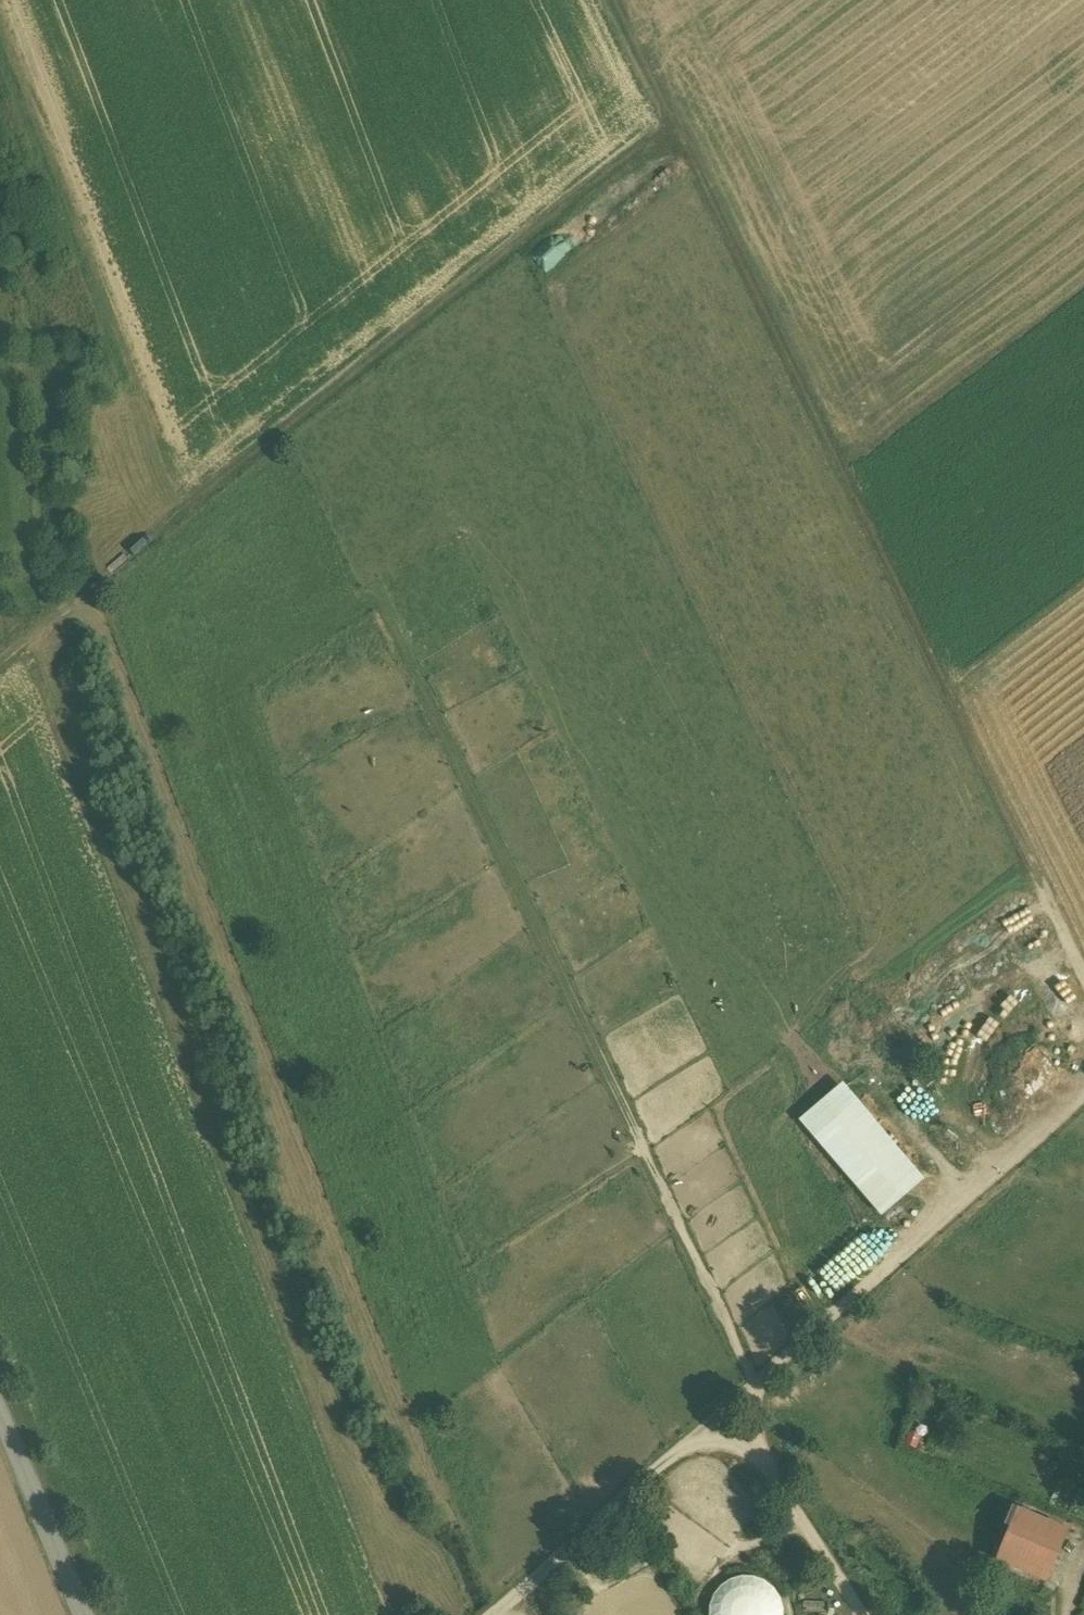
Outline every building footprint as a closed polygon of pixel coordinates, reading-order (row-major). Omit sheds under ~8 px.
[(583,205),(529,257),(546,274),(600,222),(583,205)] [(922,1181),(842,1085),(800,1120),(881,1216),(922,1181)] [(1021,1502),(999,1554),(1048,1575),(1070,1523),(1021,1502)] [(781,1613),(779,1600),(771,1588),(759,1581),(745,1578),(732,1581),(720,1589),(713,1601),(710,1614),(781,1614),(781,1613)]
